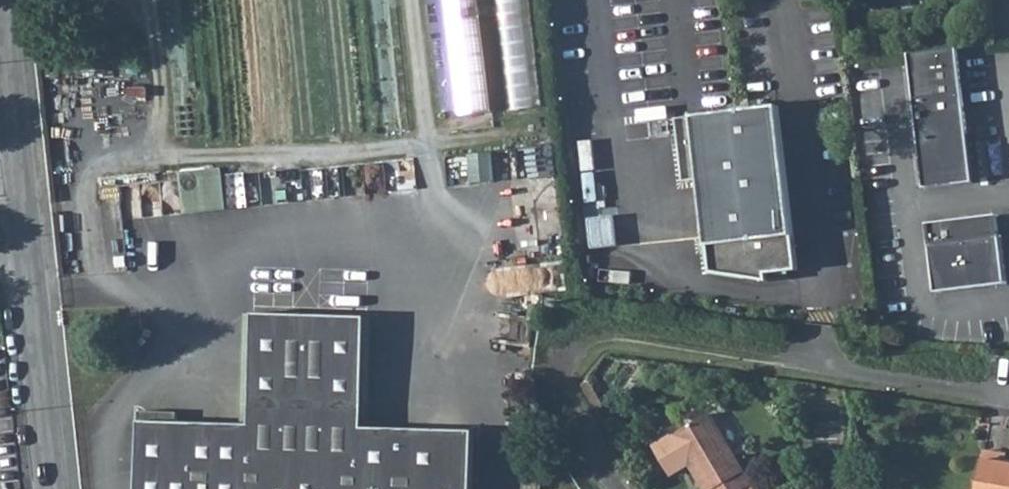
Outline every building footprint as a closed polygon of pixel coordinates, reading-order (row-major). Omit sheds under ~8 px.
[(462,118),(496,115),(480,0),(447,0),(462,118)] [(505,109),(537,107),(530,0),(498,0),(505,109)] [(971,182),(957,48),(908,53),(922,187),(971,182)] [(799,273),(779,108),(676,120),(684,184),(699,182),(711,275),(768,284),(768,276),(799,273)] [(555,146),(541,148),(544,179),(558,178),(555,146)] [(994,215),(928,222),(930,242),(928,243),(933,291),(1004,284),(999,234),(996,235),(994,215)] [(249,472),(273,473),(273,488),(334,488),(335,475),(359,475),(358,488),(471,488),(473,431),(360,427),(365,317),(251,311),(247,422),(139,418),(136,488),(249,488),(249,472)] [(706,488),(752,488),(753,488),(711,416),(655,449),(671,476),(692,465),(706,488)] [(976,488),(1008,488),(1008,467),(980,462),(976,488)]
